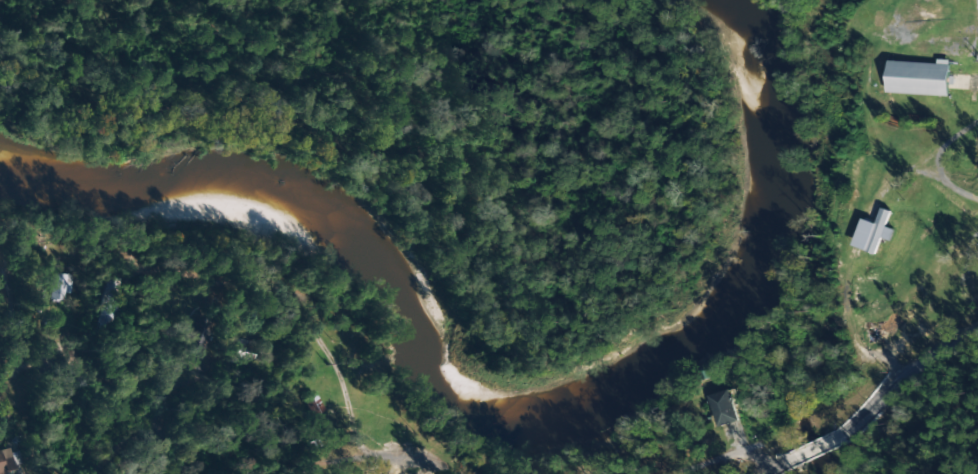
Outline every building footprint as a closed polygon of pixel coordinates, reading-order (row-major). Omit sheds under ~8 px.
[(938,62),(888,60),(887,93),(948,95),(950,59),(938,59),(938,62)] [(892,210),(881,208),(877,223),(861,218),(853,246),(877,253),(882,237),(892,240),(895,229),(887,226),(892,210)] [(68,275),(49,274),(48,300),(66,301),(68,275)] [(230,360),(231,358),(248,362),(253,343),(227,337),(222,358),(230,360)] [(741,420),(732,389),(711,395),(720,426),(741,420)] [(8,454),(7,448),(0,450),(0,473),(5,473),(23,470),(18,451),(8,454)]
